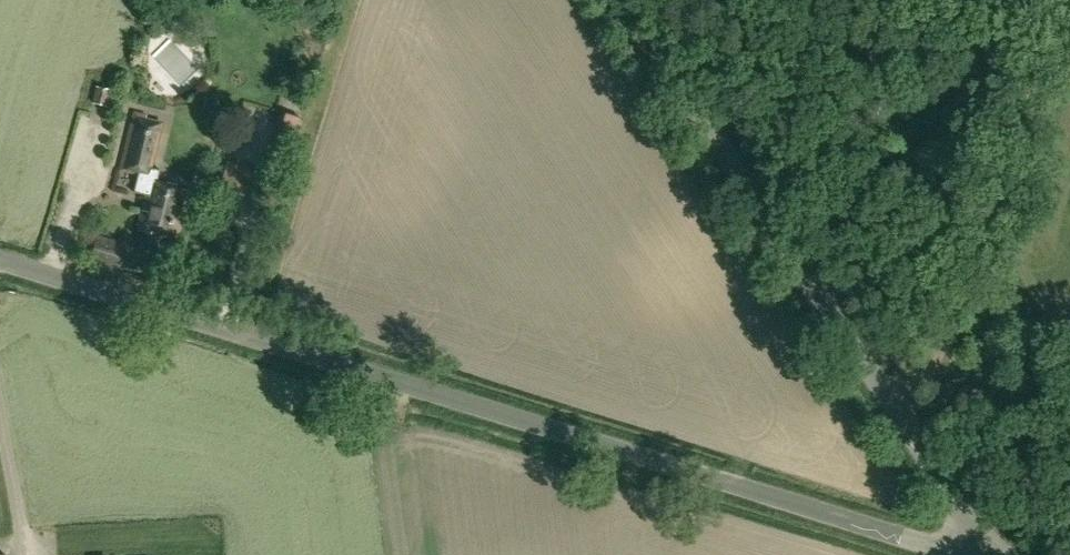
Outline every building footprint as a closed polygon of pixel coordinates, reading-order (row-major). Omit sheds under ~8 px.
[(189,90),(208,72),(182,45),(163,63),(189,90)] [(108,108),(112,90),(96,86),(92,104),(108,108)] [(294,145),(301,118),(280,112),(272,139),(294,145)] [(178,240),(190,191),(157,183),(160,170),(151,168),(162,123),(146,119),(147,116),(134,113),(121,169),(138,174),(134,192),(146,195),(137,230),(152,233),(155,231),(162,233),(164,236),(178,240)] [(116,267),(124,245),(99,237),(92,259),(116,267)]
